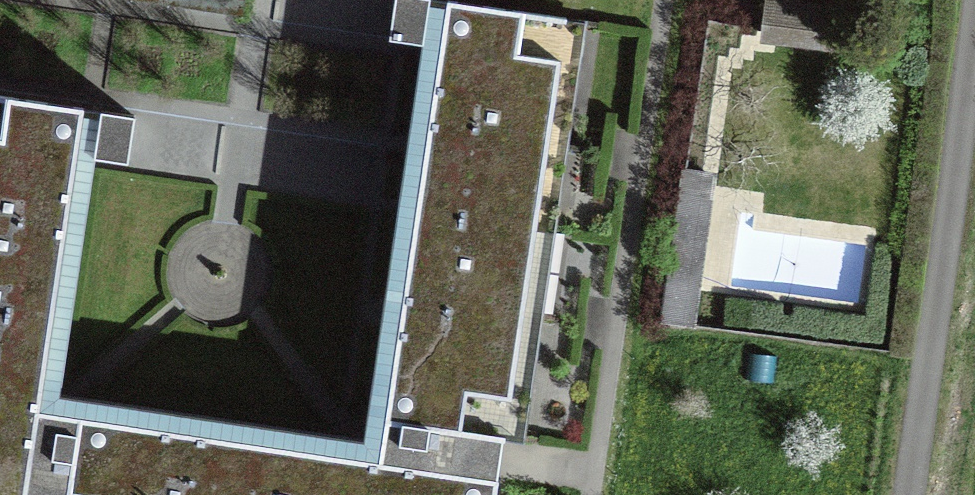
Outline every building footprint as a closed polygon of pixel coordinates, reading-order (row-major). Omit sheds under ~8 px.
[(38,409),(78,415),(498,477),(504,437),(429,426),(426,446),(400,442),(402,422),(385,420),(447,0),(429,0),(364,438),(61,392),(101,110),(83,108),(38,409)] [(242,18),(245,0),(125,0),(242,18)] [(566,19),(566,18),(448,0),(447,0),(385,420),(402,422),(400,442),(426,446),(429,426),(504,437),(523,439),(585,21),(566,19)] [(838,41),(842,11),(772,2),(768,33),(838,41)] [(0,95),(0,494),(26,494),(38,409),(83,108),(0,95)] [(664,321),(685,324),(707,172),(685,169),(664,321)] [(72,459),(66,494),(495,494),(498,477),(78,415),(76,432),(56,429),(52,456),(72,459)]
